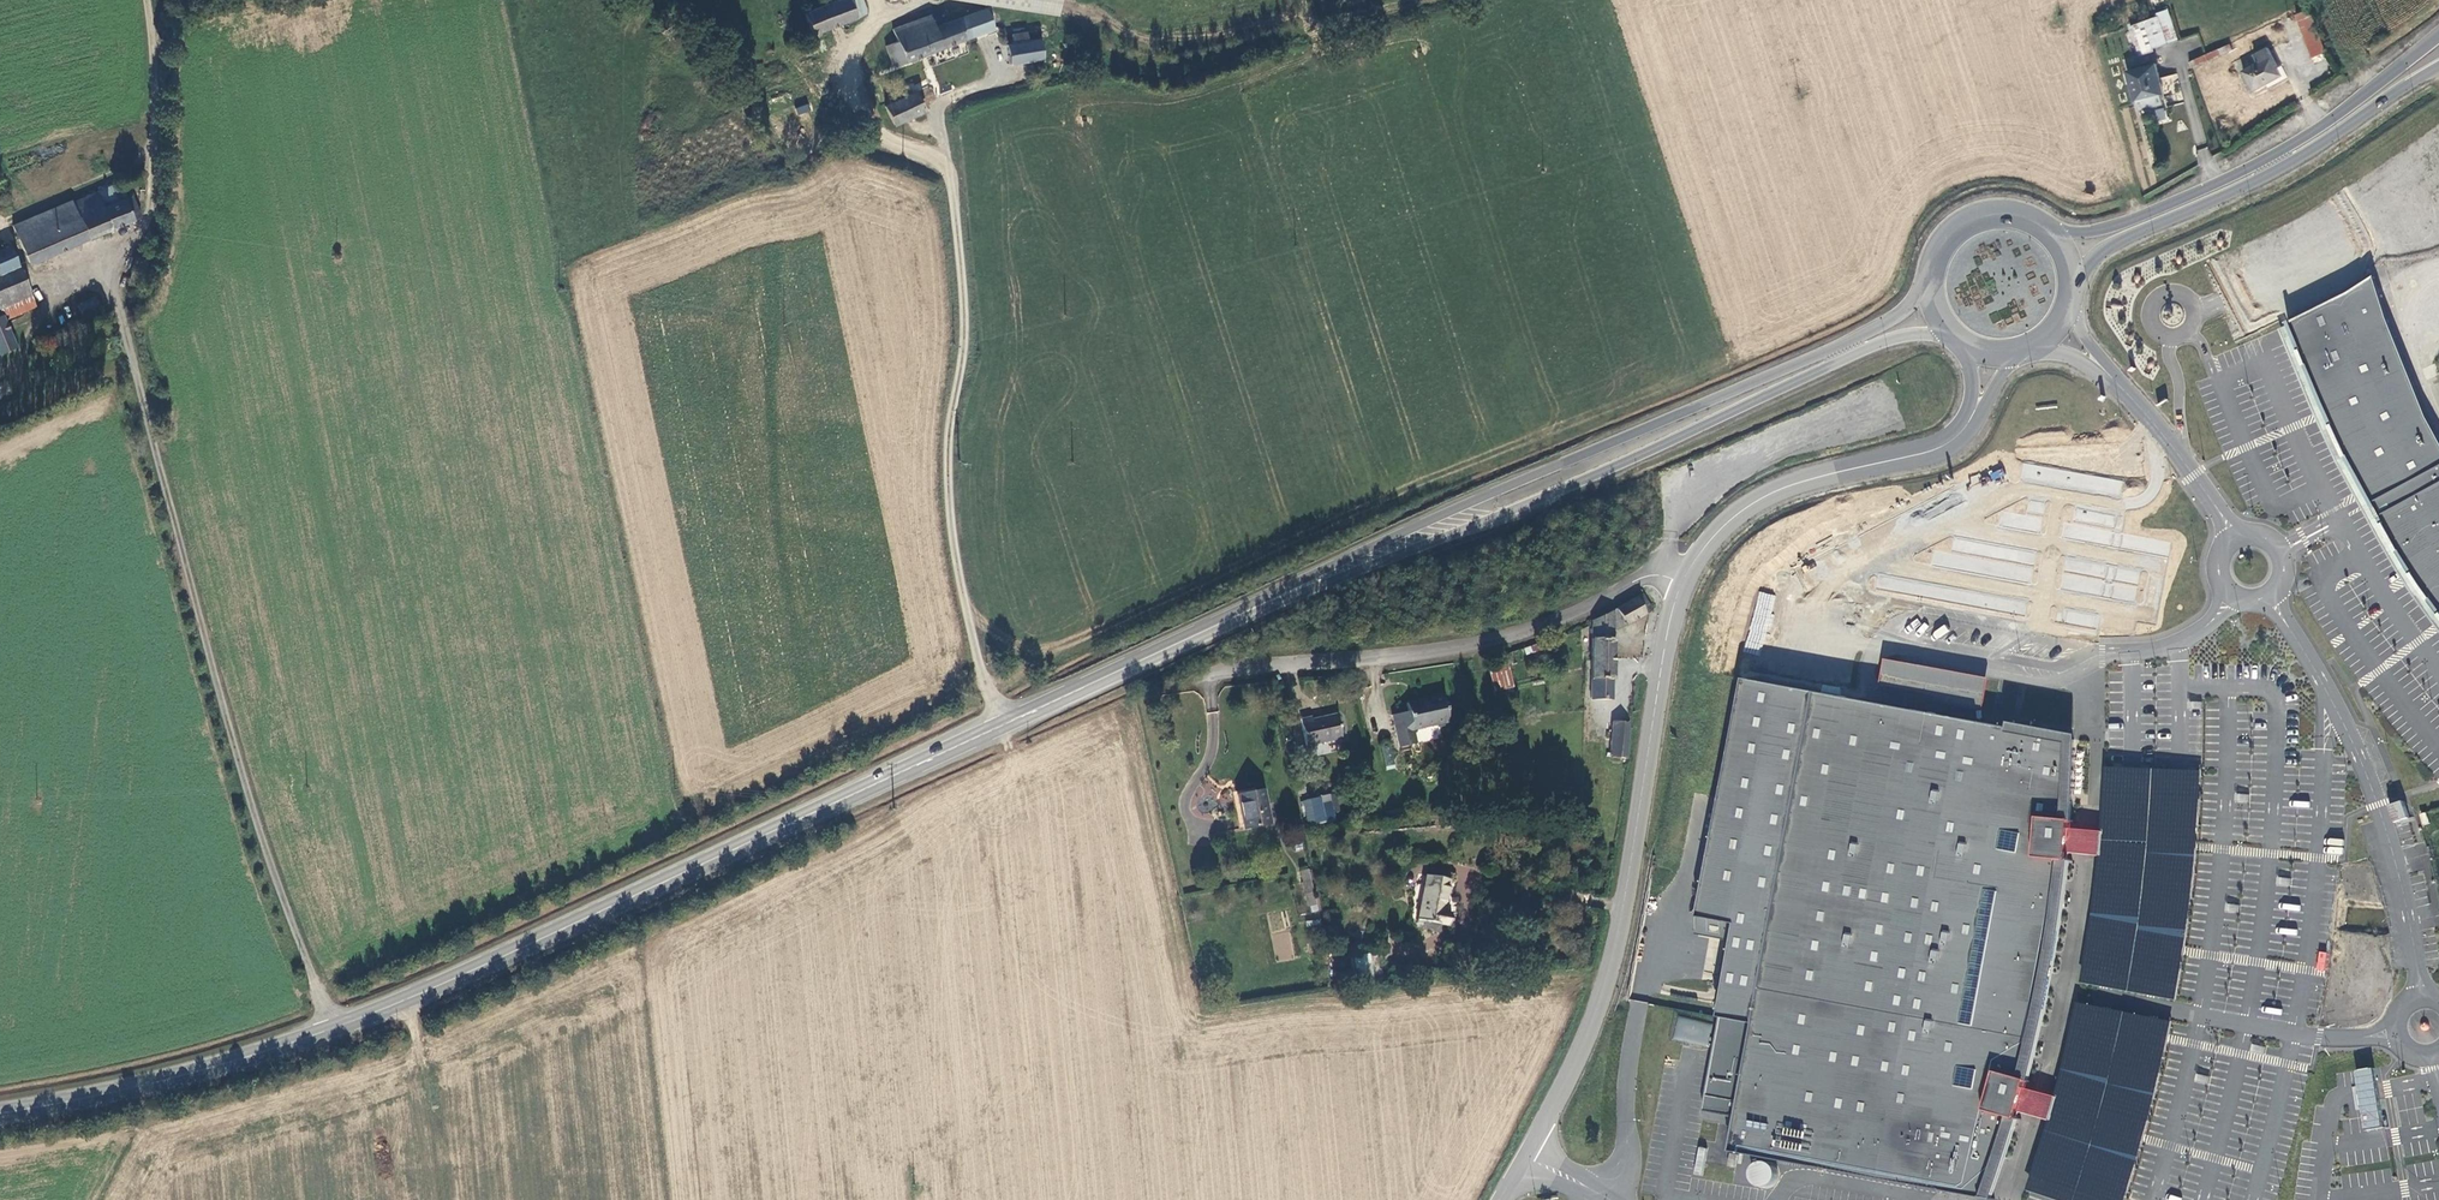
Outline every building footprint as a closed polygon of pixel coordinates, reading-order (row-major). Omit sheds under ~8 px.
[(804,9),(812,32),(853,18),(848,0),(831,0),(804,9)] [(853,18),(866,14),(861,0),(848,0),(853,18)] [(896,25),(899,37),(889,40),(895,60),(973,35),(975,42),(993,37),(990,28),(995,26),(989,7),(937,24),(934,13),(896,25)] [(2158,12),(2159,15),(2134,24),(2140,42),(2144,54),(2152,51),(2151,47),(2178,39),(2168,9),(2158,12)] [(2323,52),(2305,10),(2294,15),(2313,56),(2323,52)] [(1006,40),(1009,58),(1044,54),(1042,35),(1029,37),(1029,30),(1016,32),(1017,39),(1006,40)] [(2189,58),(2194,76),(2225,67),(2221,54),(2229,52),(2228,48),(2189,58)] [(2255,61),(2240,68),(2250,87),(2279,73),(2270,54),(2267,48),(2252,55),(2255,61)] [(2155,62),(2127,69),(2135,101),(2137,100),(2140,109),(2162,103),(2159,94),(2163,94),(2155,62)] [(916,92),(885,103),(892,123),(923,112),(916,92)] [(796,107),(798,115),(811,111),(808,103),(796,107)] [(2155,108),(2158,121),(2167,119),(2164,106),(2155,108)] [(802,133),(821,123),(816,113),(797,122),(802,133)] [(96,212),(124,202),(119,188),(91,199),(96,212)] [(65,204),(12,226),(27,265),(136,218),(129,200),(124,202),(96,212),(91,199),(66,208),(65,204)] [(17,271),(8,250),(0,253),(0,278),(17,271)] [(0,278),(0,304),(26,294),(17,271),(0,278)] [(2428,418),(2389,318),(2376,278),(2352,293),(2293,322),(2293,321),(2290,323),(2301,352),(2304,359),(2307,366),(2334,428),(2337,436),(2340,442),(2343,448),(2346,456),(2374,507),(2384,526),(2388,533),(2395,545),(2396,548),(2399,553),(2413,575),(2416,581),(2420,587),(2424,593),(2425,594),(2430,601),(2438,613),(2438,438),(2428,418)] [(1,318),(8,318),(31,309),(26,294),(0,304),(0,316),(1,318)] [(93,300),(76,306),(77,307),(81,319),(98,312),(93,300)] [(71,324),(81,319),(77,307),(67,312),(71,324)] [(18,348),(8,318),(1,318),(0,316),(0,353),(18,348)] [(2438,617),(2428,602),(2430,601),(2425,594),(2424,593),(2420,587),(2416,581),(2413,575),(2410,577),(2404,567),(2397,554),(2399,553),(2396,548),(2395,545),(2388,533),(2384,526),(2382,527),(2345,459),(2347,457),(2346,456),(2343,448),(2340,442),(2337,436),(2334,428),(2333,427),(2331,428),(2320,404),(2305,367),(2307,366),(2304,359),(2301,352),(2299,353),(2288,326),(2280,329),(2313,408),(2338,463),(2383,546),(2412,594),(2438,632),(2438,617)] [(2020,482),(2120,497),(2123,479),(2023,464),(2020,482)] [(1992,480),(2005,475),(2002,468),(1989,473),(1992,480)] [(2029,511),(2042,512),(2043,503),(2030,502),(2029,511)] [(1904,593),(1925,595),(1926,586),(1905,584),(1904,593)] [(1744,650),(1760,655),(1775,595),(1759,591),(1744,650)] [(1590,656),(1612,657),(1613,637),(1647,612),(1648,610),(1648,605),(1647,601),(1644,597),(1642,597),(1638,595),(1592,622),(1590,656)] [(1540,645),(1522,650),(1524,657),(1542,653),(1540,645)] [(1612,657),(1590,656),(1588,696),(1609,697),(1612,657)] [(1500,657),(1482,662),(1492,693),(1510,688),(1500,657)] [(1745,679),(1705,918),(1744,925),(1704,1112),(1738,1118),(1731,1152),(1979,1199),(1991,1199),(2017,1129),(2038,1068),(2078,739),(1745,679)] [(1413,711),(1396,715),(1403,747),(1420,743),(1417,729),(1452,722),(1447,695),(1411,703),(1413,711)] [(1299,719),(1305,745),(1340,737),(1335,713),(1310,718),(1310,716),(1299,719)] [(1611,720),(1606,754),(1624,757),(1630,723),(1611,720)] [(2194,855),(2198,770),(2108,766),(2101,865),(2093,929),(2084,983),(2174,999),(2183,940),(2184,930),(2194,855)] [(1241,828),(1268,824),(1262,791),(1235,796),(1241,828)] [(1309,800),(1313,814),(1315,824),(1327,821),(1328,823),(1341,820),(1339,811),(1336,811),(1332,793),(1323,794),(1323,795),(1309,799),(1309,800)] [(2393,822),(2409,817),(2403,799),(2387,804),(2393,822)] [(2327,853),(2342,855),(2343,839),(2329,838),(2327,853)] [(1308,871),(1298,873),(1305,904),(1315,901),(1308,871)] [(1447,882),(1422,877),(1414,921),(1446,926),(1448,915),(1441,914),(1447,882)] [(2327,969),(2329,953),(2318,951),(2316,968),(2327,969)] [(1376,982),(1371,955),(1350,958),(1355,985),(1376,982)] [(2170,1022),(2080,1002),(2059,1096),(2029,1188),(2062,1199),(2123,1199),(2136,1155),(2170,1022)] [(1711,1046),(1714,1023),(1677,1017),(1673,1040),(1711,1046)] [(1747,1180),(1767,1187),(1773,1166),(1753,1160),(1747,1180)]
